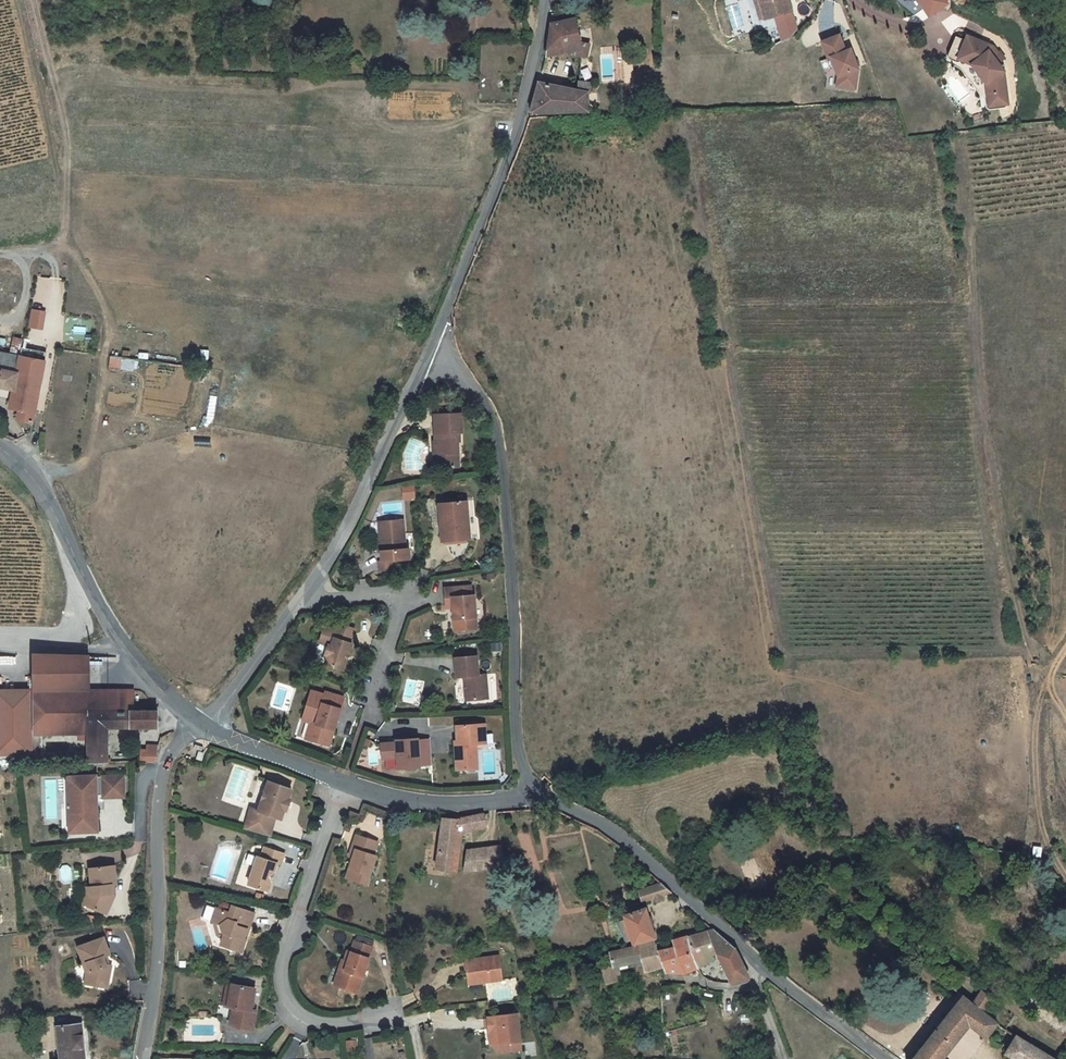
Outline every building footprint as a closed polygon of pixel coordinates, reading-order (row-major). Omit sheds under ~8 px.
[(760,24),(751,0),(746,0),(754,25),(760,24)] [(760,24),(784,16),(779,0),(751,0),(760,24)] [(945,0),(918,0),(926,17),(948,6),(945,0)] [(552,24),(548,56),(578,49),(579,54),(582,54),(590,55),(588,39),(580,42),(575,20),(552,24)] [(836,50),(830,34),(813,41),(819,57),(822,56),(829,76),(828,85),(846,88),(849,68),(841,48),(836,50)] [(959,38),(949,34),(942,51),(941,52),(941,53),(941,55),(942,56),(942,57),(943,57),(950,60),(948,63),(948,64),(950,64),(950,65),(951,65),(952,66),(954,67),(970,88),(971,89),(972,90),(972,91),(973,92),(973,93),(973,94),(974,96),(978,95),(979,103),(979,104),(980,105),(981,106),(982,107),(984,107),(998,105),(999,105),(1000,105),(1001,104),(1001,103),(1001,102),(1001,101),(997,68),(991,60),(995,57),(986,44),(960,34),(959,38)] [(579,89),(540,83),(531,113),(589,110),(588,96),(590,84),(579,82),(579,89)] [(44,330),(46,311),(31,309),(29,327),(44,330)] [(22,407),(36,410),(48,358),(48,349),(23,345),(22,354),(16,390),(13,406),(22,407)] [(16,390),(22,354),(0,350),(0,387),(16,390)] [(133,370),(134,359),(110,358),(109,369),(133,370)] [(36,410),(22,407),(20,419),(34,421),(36,410)] [(433,442),(434,450),(429,450),(429,463),(434,463),(434,471),(440,476),(453,476),(453,450),(454,451),(454,442),(457,442),(456,423),(429,423),(429,442),(433,442)] [(402,486),(403,499),(415,499),(414,486),(402,486)] [(459,511),(438,513),(439,525),(436,525),(439,553),(464,551),(459,511)] [(377,570),(388,570),(405,569),(404,560),(401,560),(399,543),(398,530),(375,532),(377,570)] [(388,582),(388,570),(377,570),(374,570),(374,583),(388,582)] [(470,638),(466,605),(464,605),(463,595),(437,598),(438,608),(445,607),(449,640),(470,638)] [(323,653),(314,650),(311,660),(314,661),(311,670),(337,679),(346,653),(343,652),(348,638),(333,633),(331,638),(319,635),(317,643),(325,645),(323,653)] [(317,643),(314,650),(323,653),(325,645),(317,643)] [(27,694),(80,693),(79,660),(26,661),(27,694)] [(451,688),(458,687),(459,701),(468,710),(482,709),(479,685),(472,686),(471,666),(449,668),(451,688)] [(126,712),(125,692),(80,693),(27,694),(27,738),(72,736),(73,743),(82,743),(84,766),(102,765),(105,765),(105,760),(102,760),(102,729),(151,728),(151,712),(126,712)] [(24,758),(23,694),(0,695),(0,758),(24,758)] [(304,698),(295,727),(303,730),(298,746),(321,753),(336,704),(318,699),(317,702),(304,698)] [(472,777),(471,752),(470,747),(475,743),(481,742),(480,731),(450,733),(451,749),(449,749),(451,779),(472,777)] [(481,751),(481,742),(475,743),(470,747),(471,752),(481,751)] [(387,744),(387,747),(372,748),(373,763),(388,762),(389,773),(411,772),(410,770),(423,769),(421,744),(409,745),(409,743),(387,744)] [(135,752),(135,763),(150,762),(154,746),(141,746),(141,751),(135,752)] [(93,797),(97,797),(120,797),(119,778),(70,780),(70,798),(64,798),(65,820),(71,820),(72,834),(92,833),(92,812),(90,812),(90,805),(94,805),(93,797)] [(250,825),(242,823),(238,834),(263,841),(269,822),(273,824),(276,814),(281,816),(285,803),(281,802),(283,793),(260,786),(251,815),(253,815),(250,825)] [(245,813),(242,823),(250,825),(253,815),(251,815),(245,813)] [(437,871),(446,873),(451,832),(478,829),(477,818),(454,820),(434,819),(429,869),(437,871)] [(351,852),(344,872),(351,875),(349,882),(361,887),(370,858),(368,857),(372,844),(351,838),(347,851),(351,852)] [(457,872),(498,870),(496,849),(460,850),(457,872)] [(262,895),(271,867),(276,869),(279,858),(260,851),(257,862),(252,861),(243,889),(262,895)] [(84,883),(80,884),(81,891),(76,901),(100,912),(109,892),(108,891),(106,891),(105,882),(109,881),(107,864),(83,866),(84,883)] [(341,880),(349,882),(351,875),(344,872),(341,880)] [(635,897),(640,907),(650,904),(652,909),(661,905),(659,899),(669,895),(668,895),(659,887),(635,897)] [(240,940),(237,939),(240,930),(243,930),(247,913),(226,907),(224,914),(209,910),(205,924),(210,925),(214,936),(218,937),(215,947),(236,953),(240,940)] [(624,916),(629,945),(652,942),(648,913),(643,913),(624,916)] [(739,929),(732,938),(731,939),(740,945),(748,935),(739,929)] [(714,932),(684,940),(692,970),(711,957),(731,982),(747,982),(735,949),(714,932)] [(82,974),(80,983),(102,988),(106,967),(103,966),(100,957),(105,955),(99,938),(72,948),(82,974)] [(681,977),(692,970),(684,940),(670,943),(671,950),(655,953),(660,974),(661,980),(681,977)] [(644,976),(660,974),(655,953),(652,944),(630,948),(606,952),(608,971),(599,972),(601,983),(609,982),(615,982),(614,970),(639,966),(644,976)] [(352,997),(367,952),(350,945),(346,956),(342,955),(339,964),(341,965),(339,970),(341,971),(334,991),(352,997)] [(461,964),(463,978),(470,983),(478,981),(479,987),(498,984),(495,959),(461,964)] [(464,989),(479,987),(478,981),(470,983),(463,978),(464,989)] [(222,1009),(228,1010),(225,1031),(247,1034),(250,1014),(246,1013),(249,992),(225,989),(222,1009)] [(967,1025),(985,1037),(997,1021),(1007,1028),(1015,1014),(979,989),(971,1001),(964,997),(913,1058),(943,1058),(967,1025)] [(66,1021),(81,1019),(80,1010),(65,1011),(66,1021)] [(484,1020),(487,1047),(498,1055),(518,1052),(514,1016),(484,1020)] [(72,1057),(77,1056),(74,1022),(49,1024),(52,1056),(43,1057),(43,1058),(72,1058),(72,1057)] [(1016,1037),(1005,1052),(1015,1058),(1056,1058),(1016,1037)]
